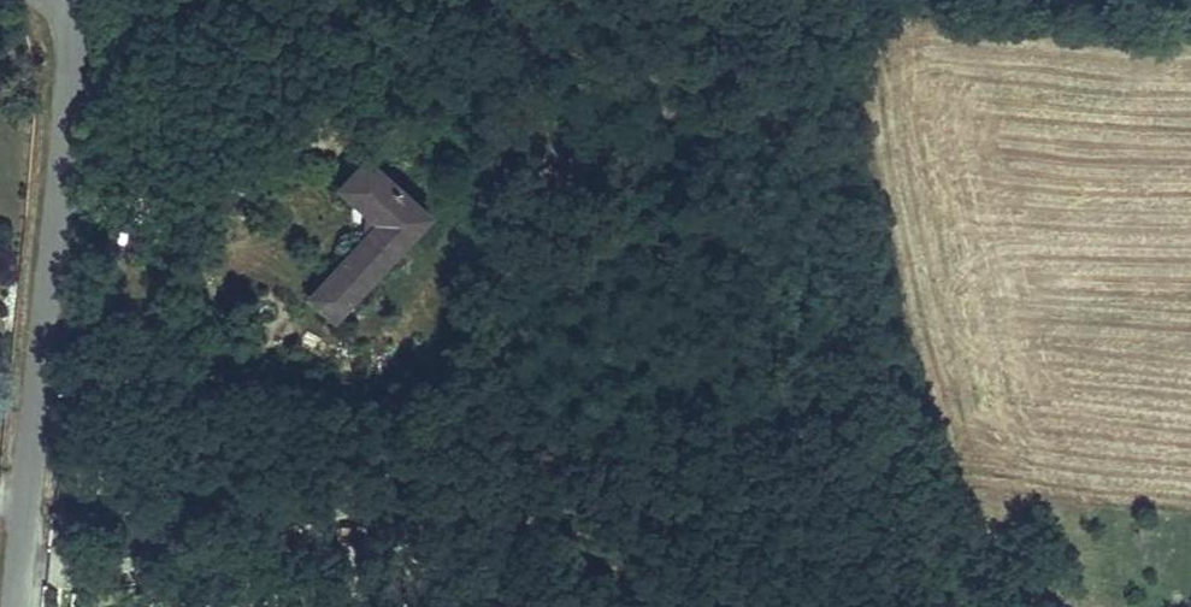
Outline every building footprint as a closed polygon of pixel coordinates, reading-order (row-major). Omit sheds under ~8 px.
[(380,220),(310,299),(335,322),(429,213),(362,158),(339,185),(380,220)]
